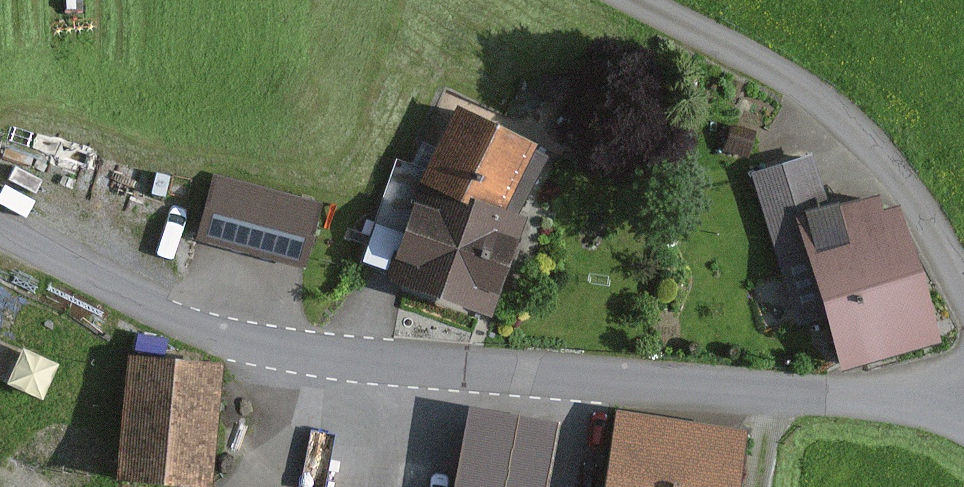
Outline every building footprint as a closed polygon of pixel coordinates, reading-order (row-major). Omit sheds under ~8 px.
[(514,318),(577,133),(479,100),(415,285),(514,318)] [(306,270),(326,205),(214,170),(194,235),(306,270)] [(956,345),(905,206),(806,243),(857,381),(956,345)] [(235,486),(247,361),(152,352),(140,478),(235,486)] [(468,406),(454,486),(547,486),(559,421),(468,406)] [(622,416),(614,486),(741,486),(747,429),(622,416)]
